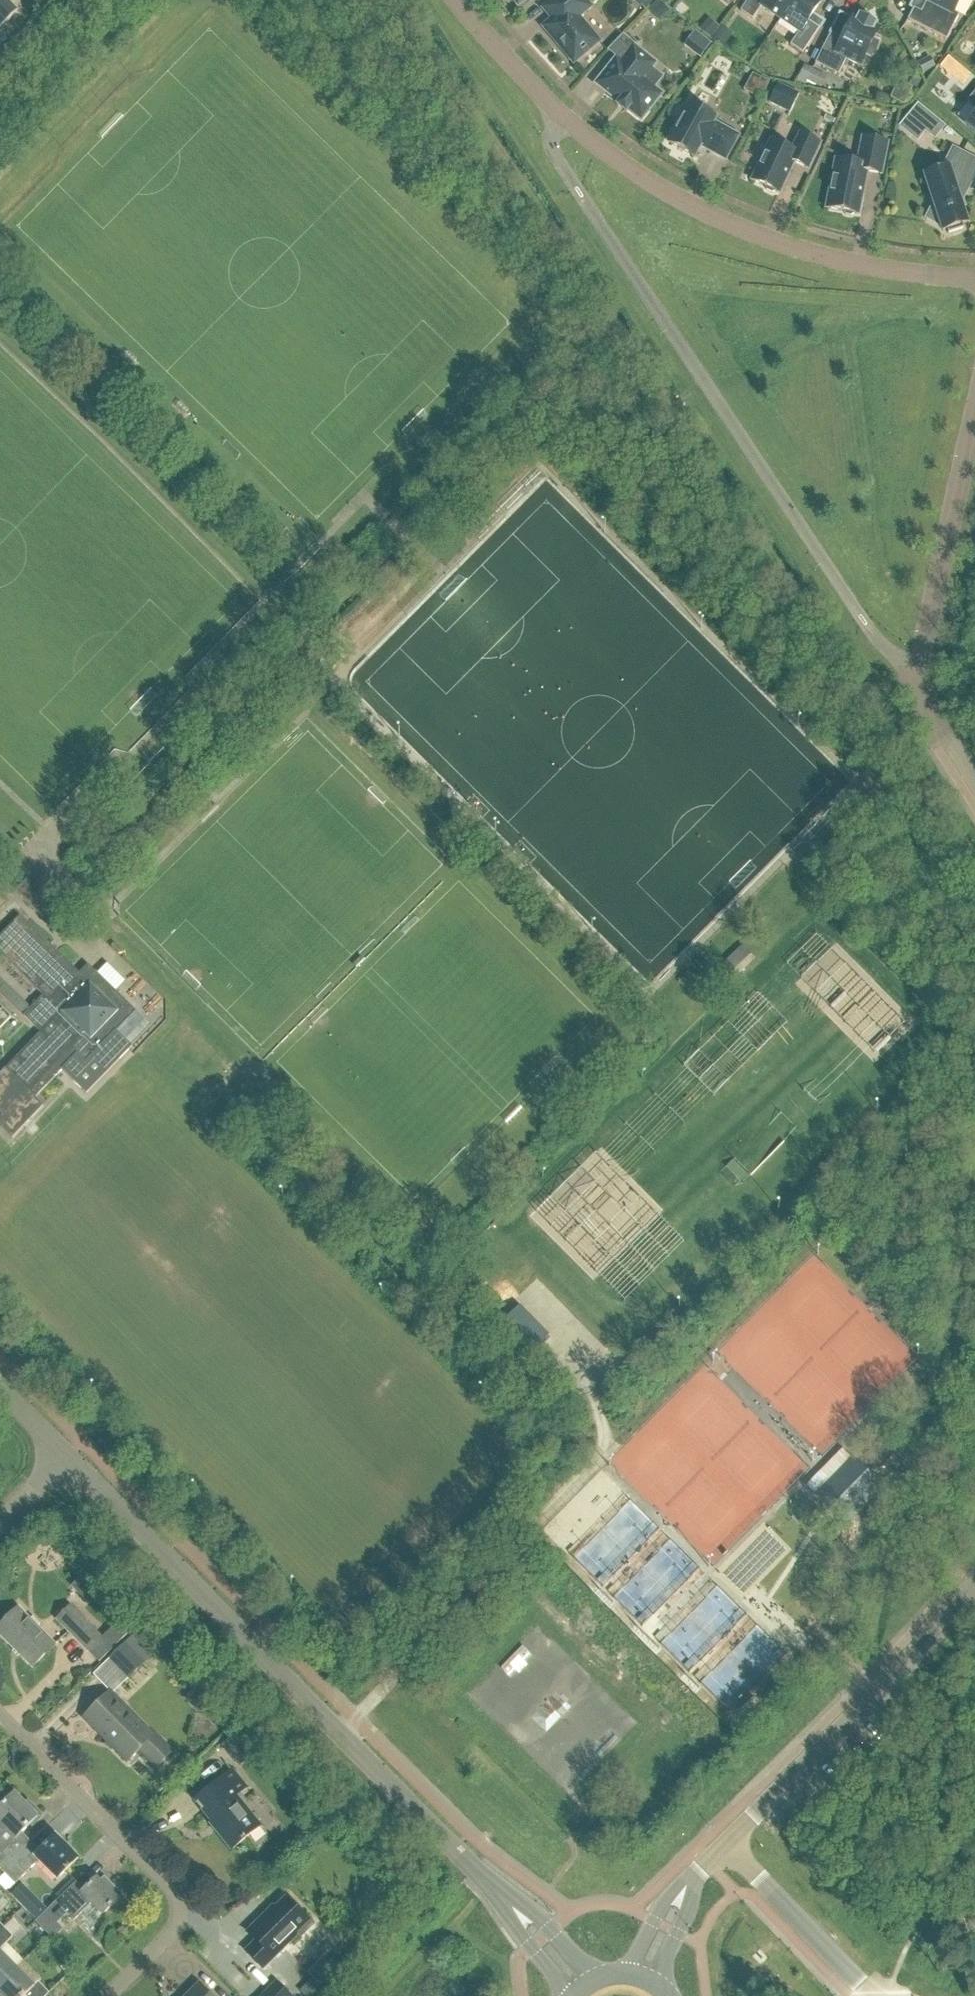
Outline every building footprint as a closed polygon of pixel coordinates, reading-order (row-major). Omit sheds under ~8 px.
[(17,13),(6,1),(7,0),(0,0),(0,29),(17,13)] [(599,42),(579,18),(591,8),(584,0),(555,0),(543,9),(552,20),(543,28),(574,64),(599,42)] [(637,2),(646,10),(656,0),(639,0),(637,2)] [(794,0),(749,0),(740,12),(753,21),(762,7),(780,20),(794,0)] [(780,20),(799,33),(790,46),(803,54),(819,29),(808,22),(823,0),(794,0),(780,20)] [(960,0),(923,0),(926,2),(921,13),(914,9),(908,21),(946,41),(959,16),(954,13),(960,0)] [(658,2),(648,12),(660,23),(669,13),(658,2)] [(859,19),(854,17),(842,40),(831,34),(815,64),(838,76),(847,60),(860,66),(866,55),(871,58),(877,52),(879,43),(873,40),(879,29),(874,27),(875,25),(868,20),(860,17),(859,19)] [(709,20),(699,31),(709,40),(719,29),(709,20)] [(726,48),(735,35),(723,28),(714,41),(726,48)] [(617,59),(596,85),(619,103),(617,106),(626,113),(628,111),(641,121),(662,95),(656,90),(665,79),(652,69),(656,64),(634,47),(629,43),(617,59)] [(924,76),(936,70),(932,60),(919,66),(924,76)] [(822,90),(827,77),(805,66),(799,79),(822,90)] [(743,93),(760,102),(769,85),(752,76),(743,93)] [(913,79),(909,86),(916,89),(920,82),(913,79)] [(890,101),(903,107),(911,90),(898,83),(890,101)] [(964,90),(972,96),(974,92),(974,87),(970,83),(964,90)] [(792,114),(801,95),(780,85),(771,104),(792,114)] [(972,96),(967,102),(974,114),(974,92),(972,96)] [(716,119),(690,105),(687,110),(684,108),(677,120),(680,121),(668,143),(695,157),(700,147),(725,161),(738,137),(713,123),(716,119)] [(918,107),(899,130),(918,145),(926,135),(935,142),(945,130),(918,107)] [(808,170),(820,145),(800,135),(792,152),(771,142),(752,181),(765,188),(766,191),(772,194),(775,192),(779,194),(794,163),(808,170)] [(881,175),(888,144),(863,139),(858,165),(836,161),(826,209),(843,212),(845,215),(851,217),(854,215),(859,216),(867,172),(881,175)] [(974,176),(974,160),(953,149),(946,163),(947,169),(925,177),(934,204),(926,220),(941,227),(943,232),(947,231),(948,235),(964,229),(963,226),(967,224),(957,194),(960,193),(964,186),(969,189),(974,176)] [(0,1074),(0,1126),(12,1138),(44,1106),(35,1097),(62,1070),(87,1094),(133,1047),(116,1031),(128,1018),(127,1017),(133,1010),(126,1004),(128,1003),(88,964),(80,973),(20,915),(0,936),(0,953),(43,995),(24,1015),(41,1032),(0,1074)] [(11,1017),(3,1008),(0,1011),(0,1028),(11,1017)] [(520,1306),(496,1330),(525,1360),(549,1336),(520,1306)] [(890,1496),(881,1487),(852,1459),(816,1496),(844,1524),(869,1499),(878,1508),(890,1496)] [(91,1626),(72,1606),(57,1621),(90,1654),(111,1633),(98,1619),(91,1626)] [(55,1644),(18,1607),(0,1625),(0,1633),(33,1666),(55,1644)] [(111,1661),(130,1680),(154,1655),(135,1636),(111,1661)] [(510,1684),(532,1661),(522,1652),(500,1675),(510,1684)] [(174,1754),(154,1735),(109,1691),(83,1717),(128,1762),(138,1751),(158,1770),(174,1754)] [(546,1708),(531,1724),(547,1737),(561,1721),(546,1708)] [(233,1735),(221,1745),(230,1755),(243,1745),(234,1734),(233,1735)] [(233,1770),(195,1800),(213,1822),(211,1824),(231,1850),(261,1826),(237,1797),(248,1788),(233,1770)] [(30,1842),(20,1832),(36,1816),(13,1794),(0,1807),(0,1823),(5,1828),(0,1833),(0,1869),(1,1870),(30,1842)] [(30,1842),(1,1870),(14,1884),(24,1874),(38,1860),(57,1879),(78,1858),(55,1836),(40,1851),(30,1842)] [(1,1870),(0,1869),(0,1882),(9,1891),(16,1885),(14,1884),(1,1870)] [(97,1878),(85,1890),(78,1883),(57,1903),(75,1922),(92,1904),(102,1914),(121,1895),(106,1879),(102,1883),(97,1878)] [(256,1941),(245,1951),(262,1968),(296,1935),(300,1938),(313,1925),(285,1897),(274,1909),(272,1907),(247,1931),(256,1941)] [(58,1923),(48,1912),(38,1922),(48,1933),(58,1923)] [(24,1961),(7,1945),(14,1937),(21,1931),(13,1923),(6,1929),(3,1926),(0,1929),(0,1984),(24,1961)] [(0,1984),(0,1995),(26,1995),(46,1995),(49,1993),(40,1983),(42,1980),(24,1961),(0,1984)] [(198,1983),(185,1995),(211,1995),(198,1983)] [(279,1983),(266,1995),(292,1995),(279,1983)]
